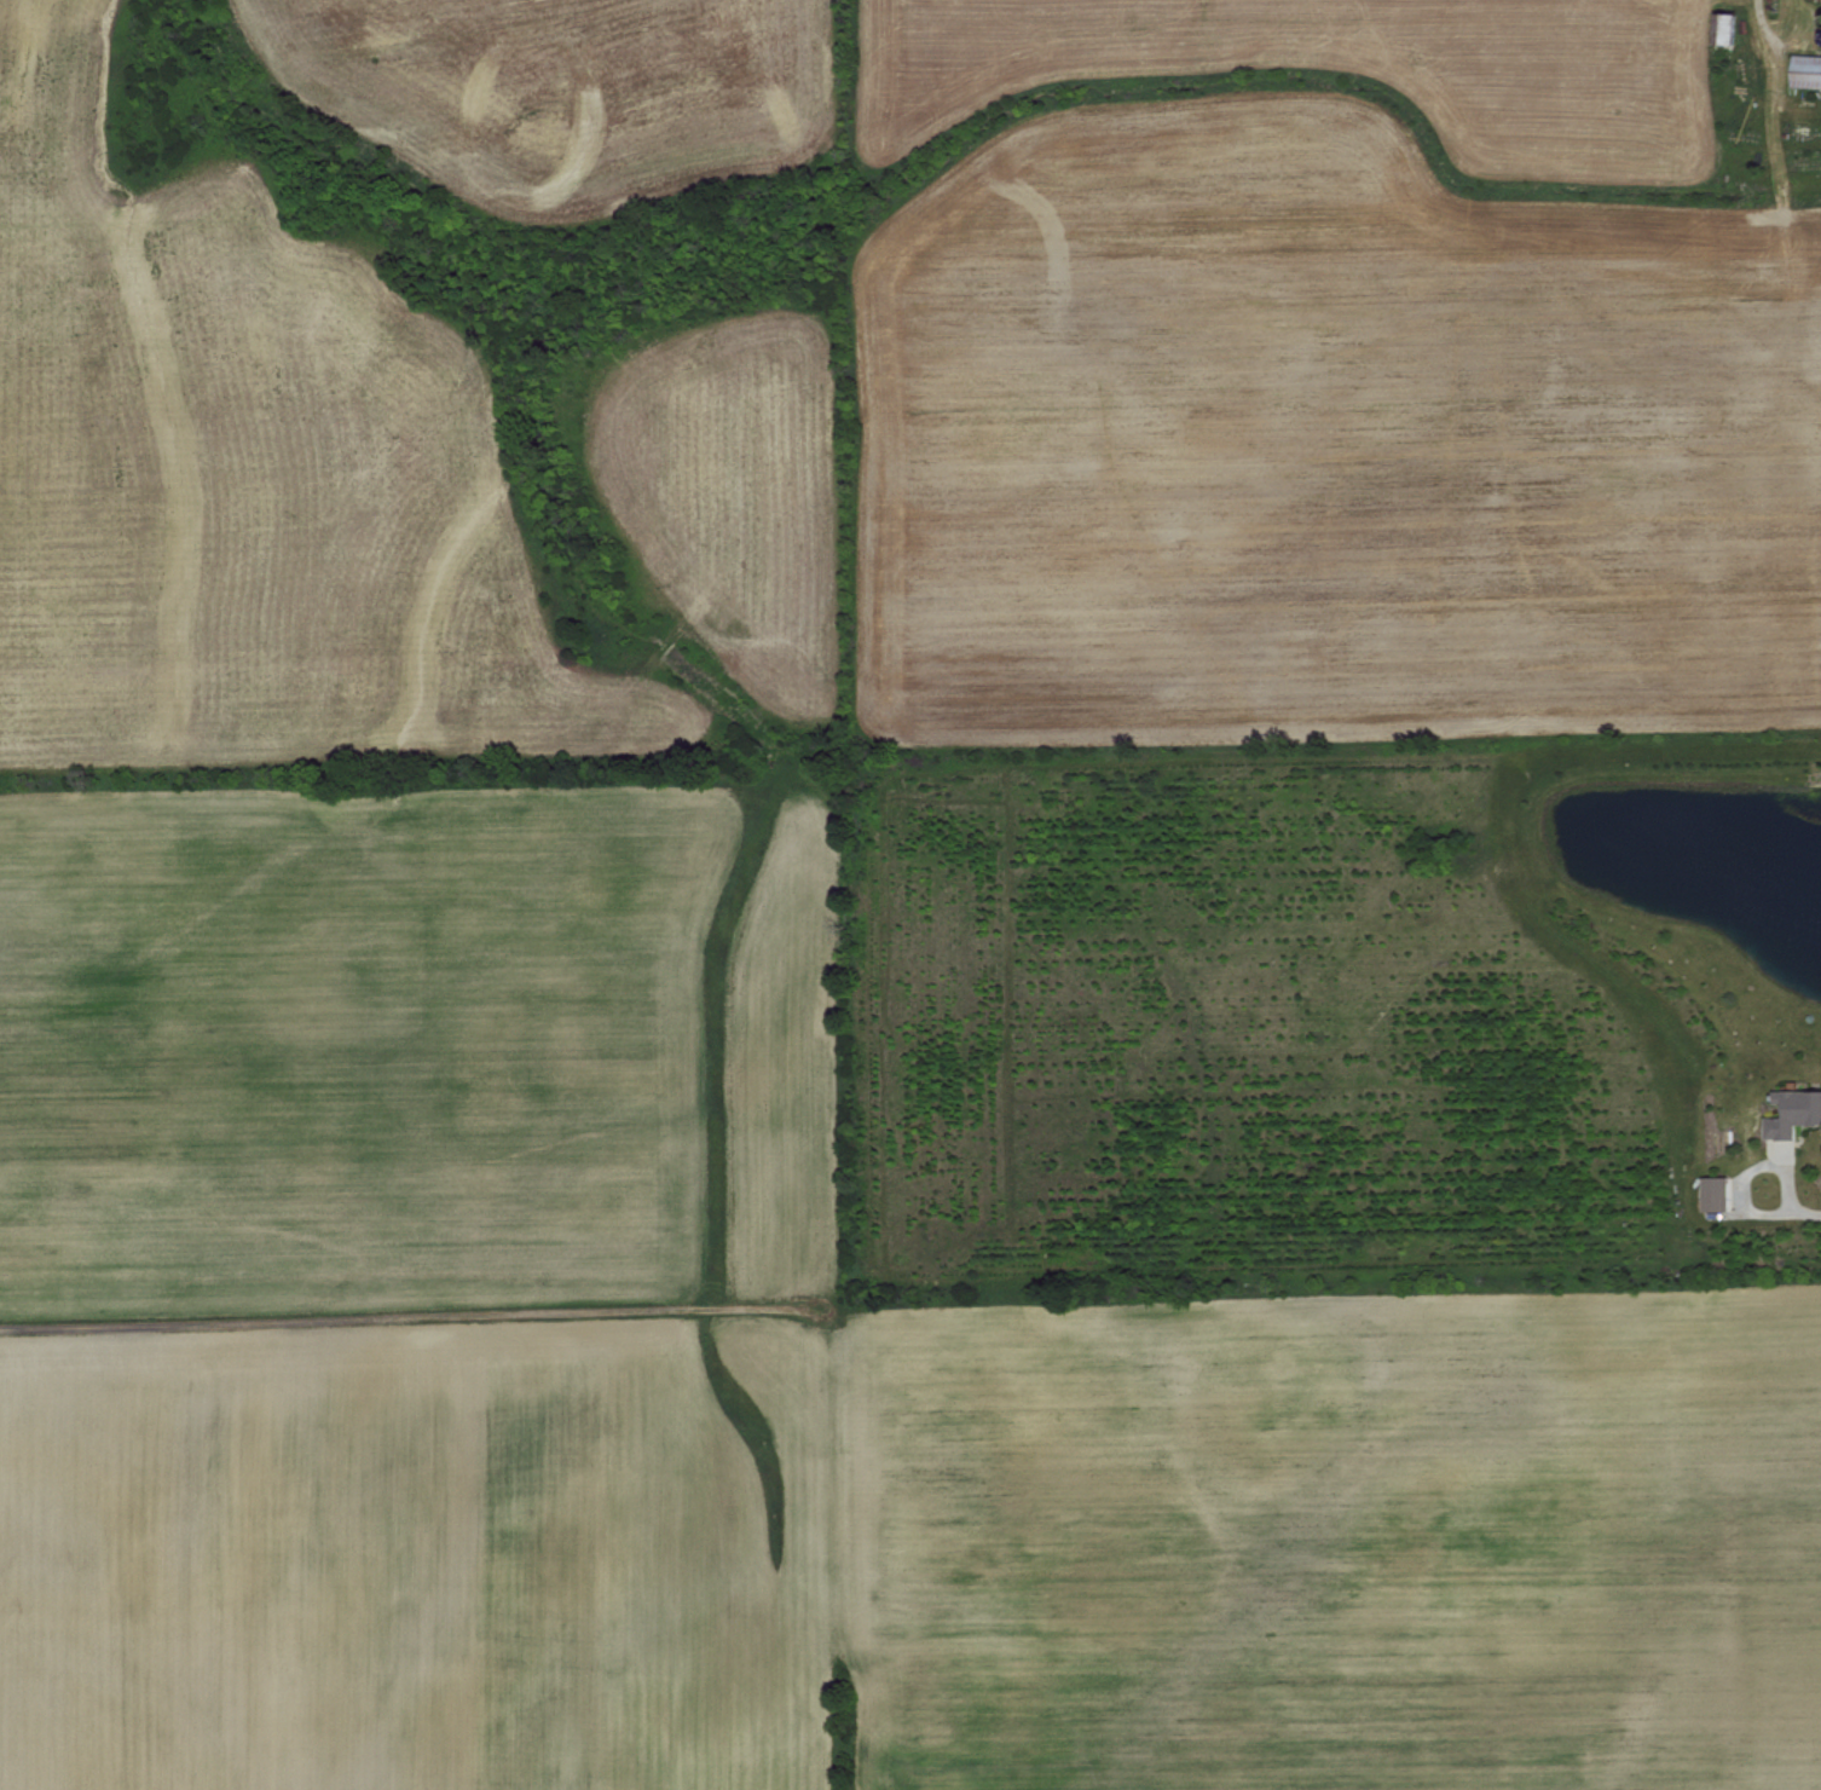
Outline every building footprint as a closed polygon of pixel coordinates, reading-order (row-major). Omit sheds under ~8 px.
[(1731,12),(1710,11),(1709,27),(1715,28),(1715,43),(1730,43),(1731,12)] [(1788,52),(1786,84),(1820,86),(1820,54),(1788,52)] [(1770,1088),(1770,1096),(1779,1095),(1779,1114),(1761,1114),(1761,1136),(1793,1136),(1793,1122),(1820,1122),(1820,1088),(1770,1088)] [(1699,1209),(1725,1208),(1724,1174),(1698,1175),(1699,1209)]
